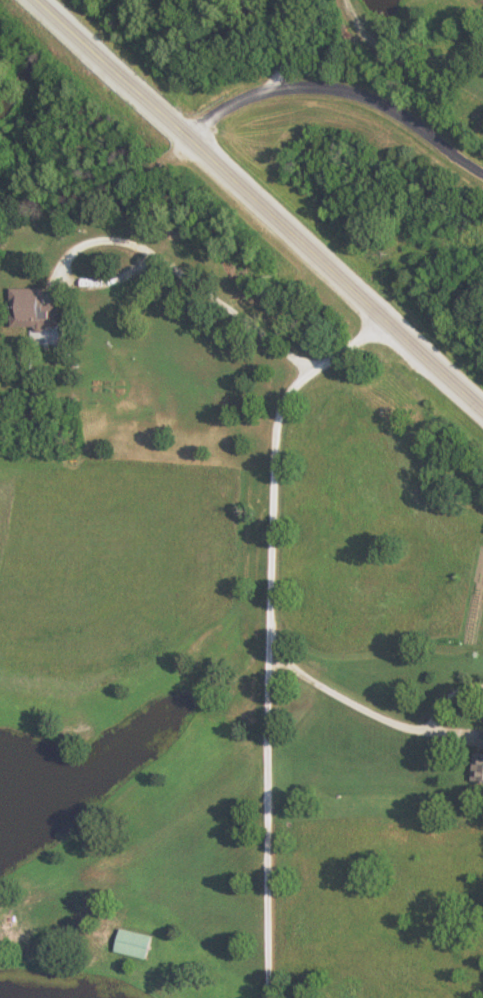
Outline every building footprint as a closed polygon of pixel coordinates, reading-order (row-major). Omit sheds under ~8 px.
[(15,304),(15,328),(60,329),(60,303),(44,303),(44,311),(30,311),(30,304),(15,304)] [(120,952),(153,959),(158,937),(126,929),(120,952)]
